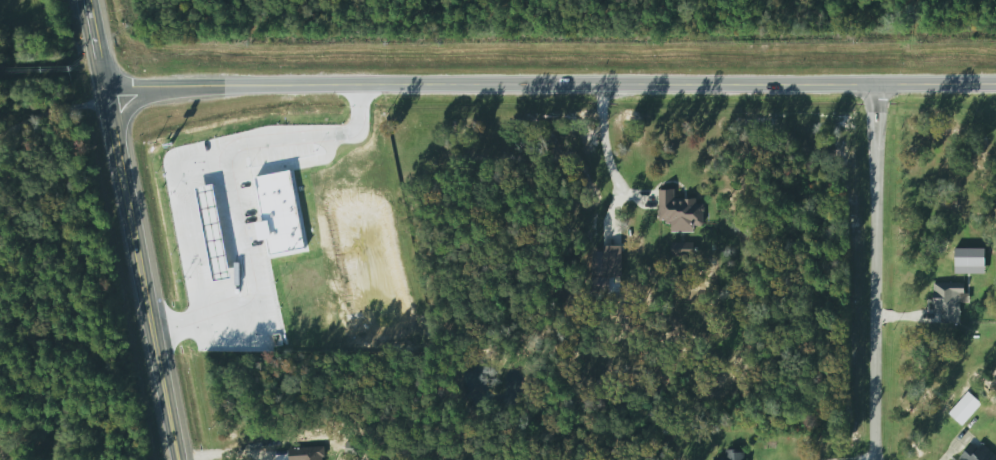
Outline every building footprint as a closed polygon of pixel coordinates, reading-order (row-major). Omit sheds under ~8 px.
[(959,323),(959,283),(929,283),(929,311),(939,311),(938,323),(959,323)] [(944,412),(958,426),(979,405),(965,391),(944,412)] [(957,459),(995,459),(995,457),(974,438),(955,459),(957,459)]
